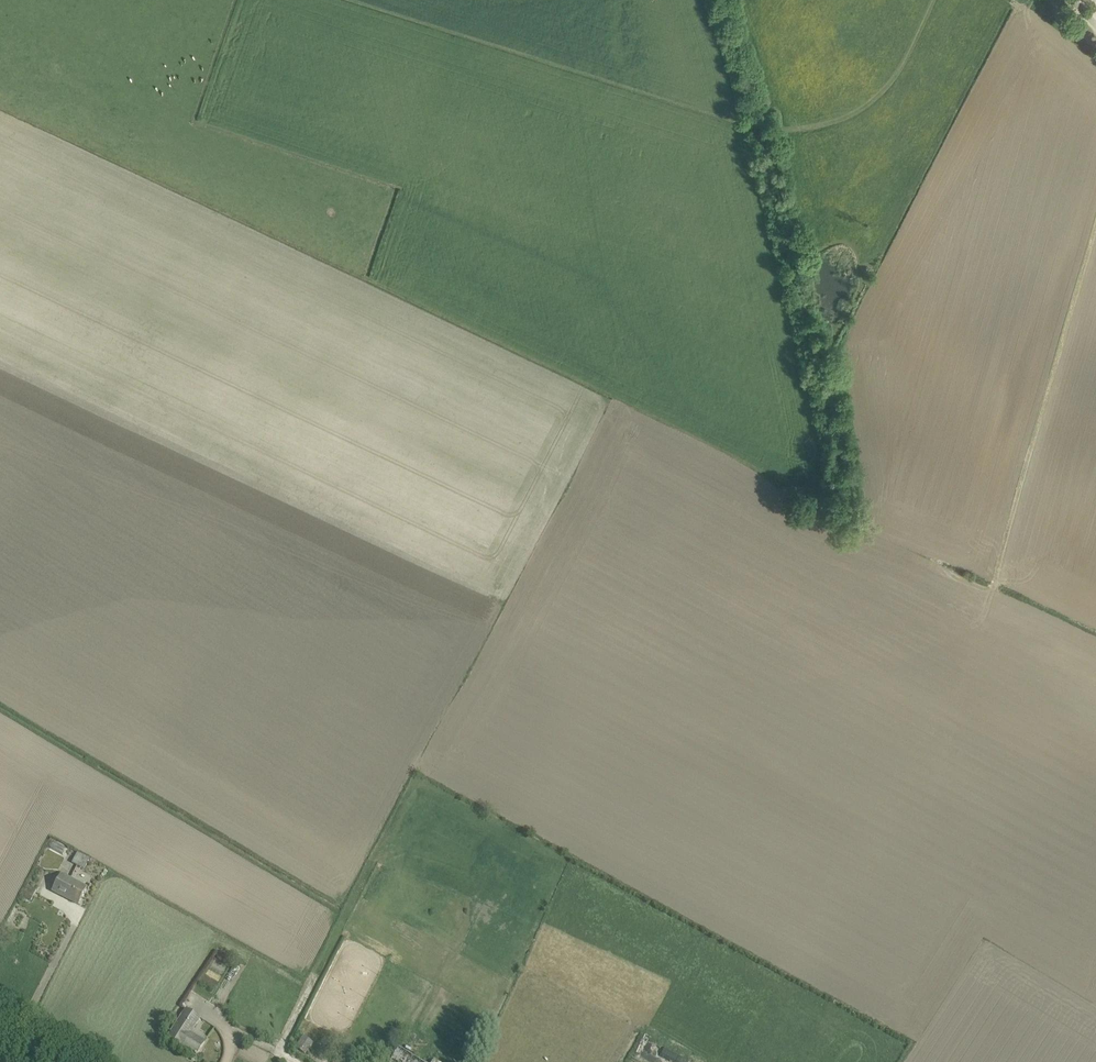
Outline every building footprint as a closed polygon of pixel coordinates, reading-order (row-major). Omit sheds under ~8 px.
[(56,844),(52,853),(62,858),(66,848),(56,844)] [(84,869),(90,858),(77,852),(72,863),(84,869)] [(79,904),(84,895),(87,888),(61,874),(52,891),(79,904)] [(36,890),(27,885),(21,896),(31,901),(36,890)] [(205,1041),(191,1032),(200,1018),(186,1009),(168,1037),(196,1056),(202,1046),(205,1041)] [(304,1034),(296,1047),(306,1054),(315,1042),(314,1042),(304,1035),(305,1035),(304,1034)]
